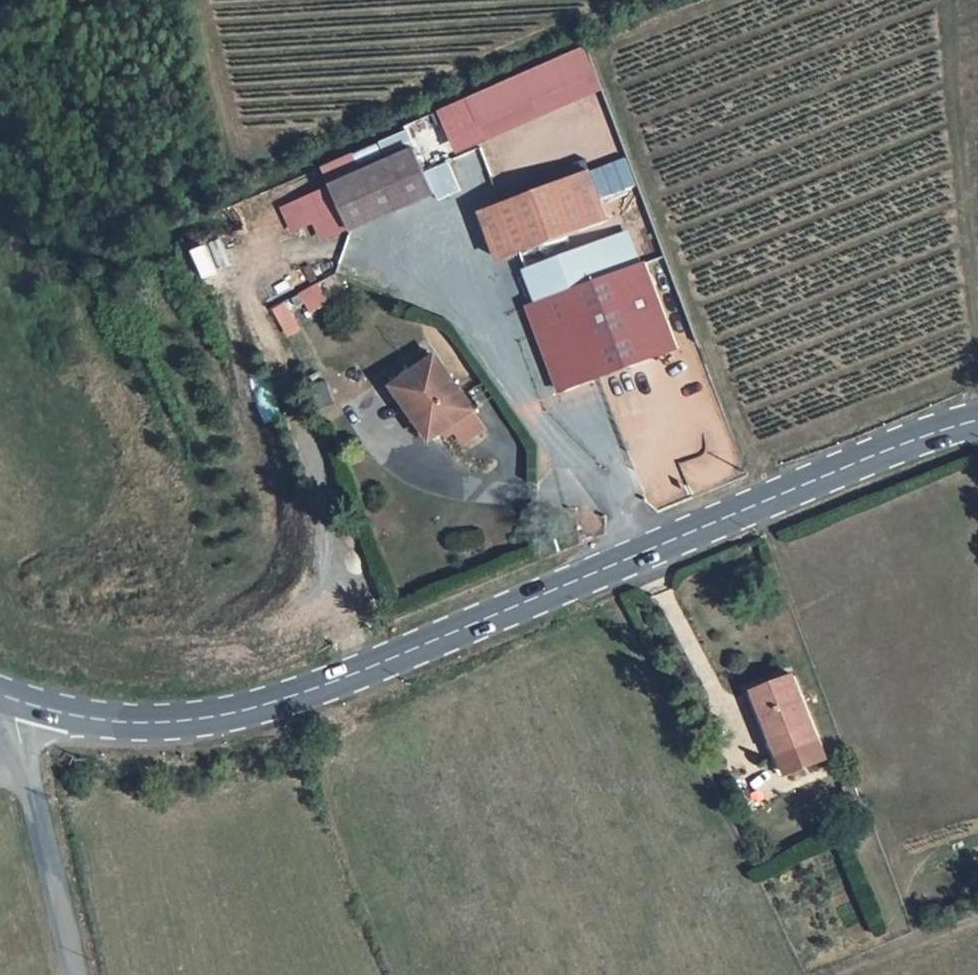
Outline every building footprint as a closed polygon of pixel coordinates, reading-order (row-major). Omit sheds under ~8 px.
[(450,153),(601,91),(583,47),(432,109),(450,153)] [(588,161),(621,148),(602,96),(476,142),(491,184),(533,169),(525,149),(577,130),(588,161)] [(354,178),(377,226),(458,187),(436,138),(354,178)] [(627,216),(612,169),(500,212),(520,258),(627,216)] [(548,302),(563,337),(579,331),(601,382),(694,346),(663,259),(548,302)] [(301,313),(325,307),(320,285),(295,291),(301,313)] [(283,337),(298,330),(285,302),(270,309),(283,337)] [(584,389),(601,382),(579,331),(563,337),(584,389)] [(455,360),(411,385),(445,437),(486,414),(455,360)] [(783,756),(833,735),(807,674),(757,694),(783,756)]
